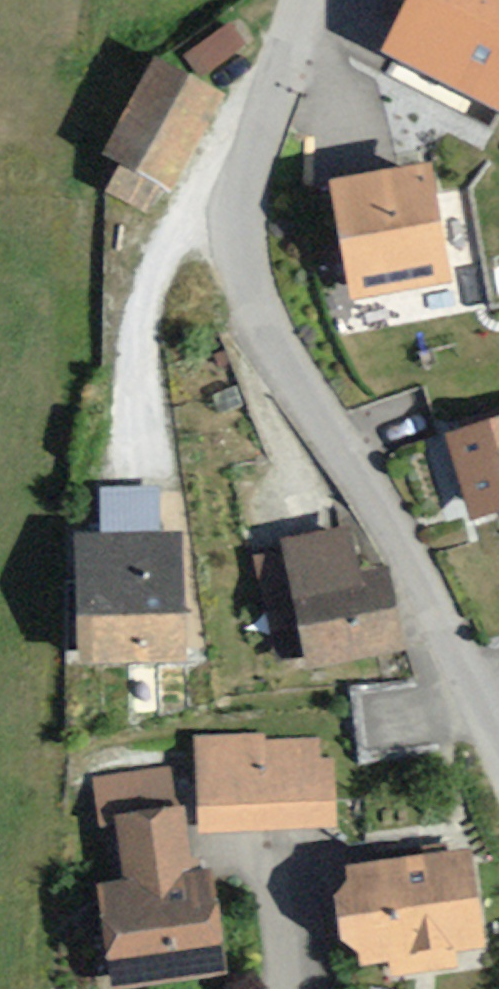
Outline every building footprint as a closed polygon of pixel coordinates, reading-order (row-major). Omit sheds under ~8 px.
[(382,47),(498,106),(498,0),(405,0),(382,47)] [(225,14),(180,48),(197,71),(242,37),(225,14)] [(223,90),(153,53),(104,148),(175,184),(223,90)] [(429,155),(324,173),(346,302),(451,283),(429,155)] [(444,431),(465,517),(498,509),(498,418),(444,431)] [(101,532),(78,533),(83,663),(187,660),(183,523),(160,524),(159,480),(99,482),(101,532)] [(347,524),(254,542),(276,656),(301,651),(304,665),(402,646),(386,562),(355,568),(347,524)] [(322,724),(191,730),(196,826),(326,819),(322,724)] [(182,802),(104,811),(111,877),(101,881),(112,984),(226,972),(214,867),(190,870),(182,802)] [(467,847),(334,862),(346,961),(478,946),(467,847)]
